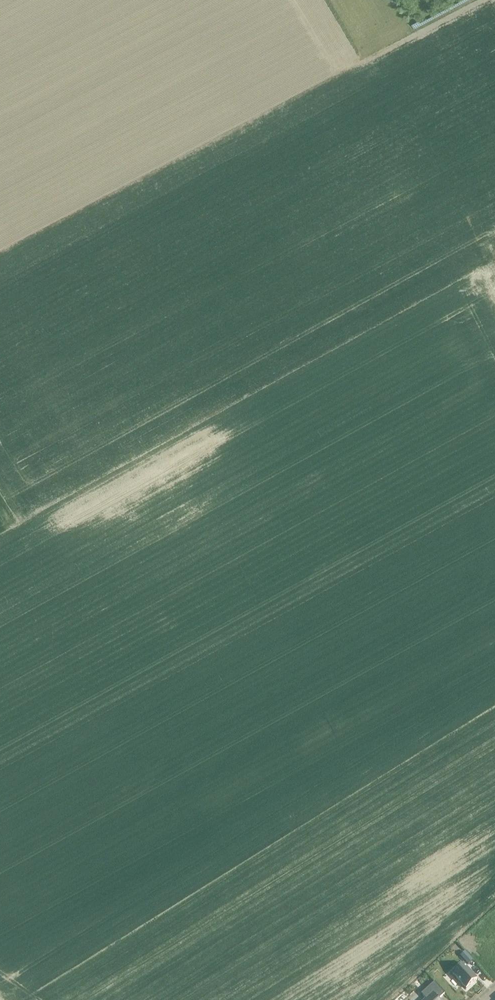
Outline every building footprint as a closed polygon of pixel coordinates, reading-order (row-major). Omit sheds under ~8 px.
[(465,952),(460,956),(468,966),(473,961),(465,952)] [(463,964),(452,974),(466,990),(477,980),(463,964)] [(425,999),(438,999),(444,995),(434,983),(421,995),(426,999),(425,999)]
